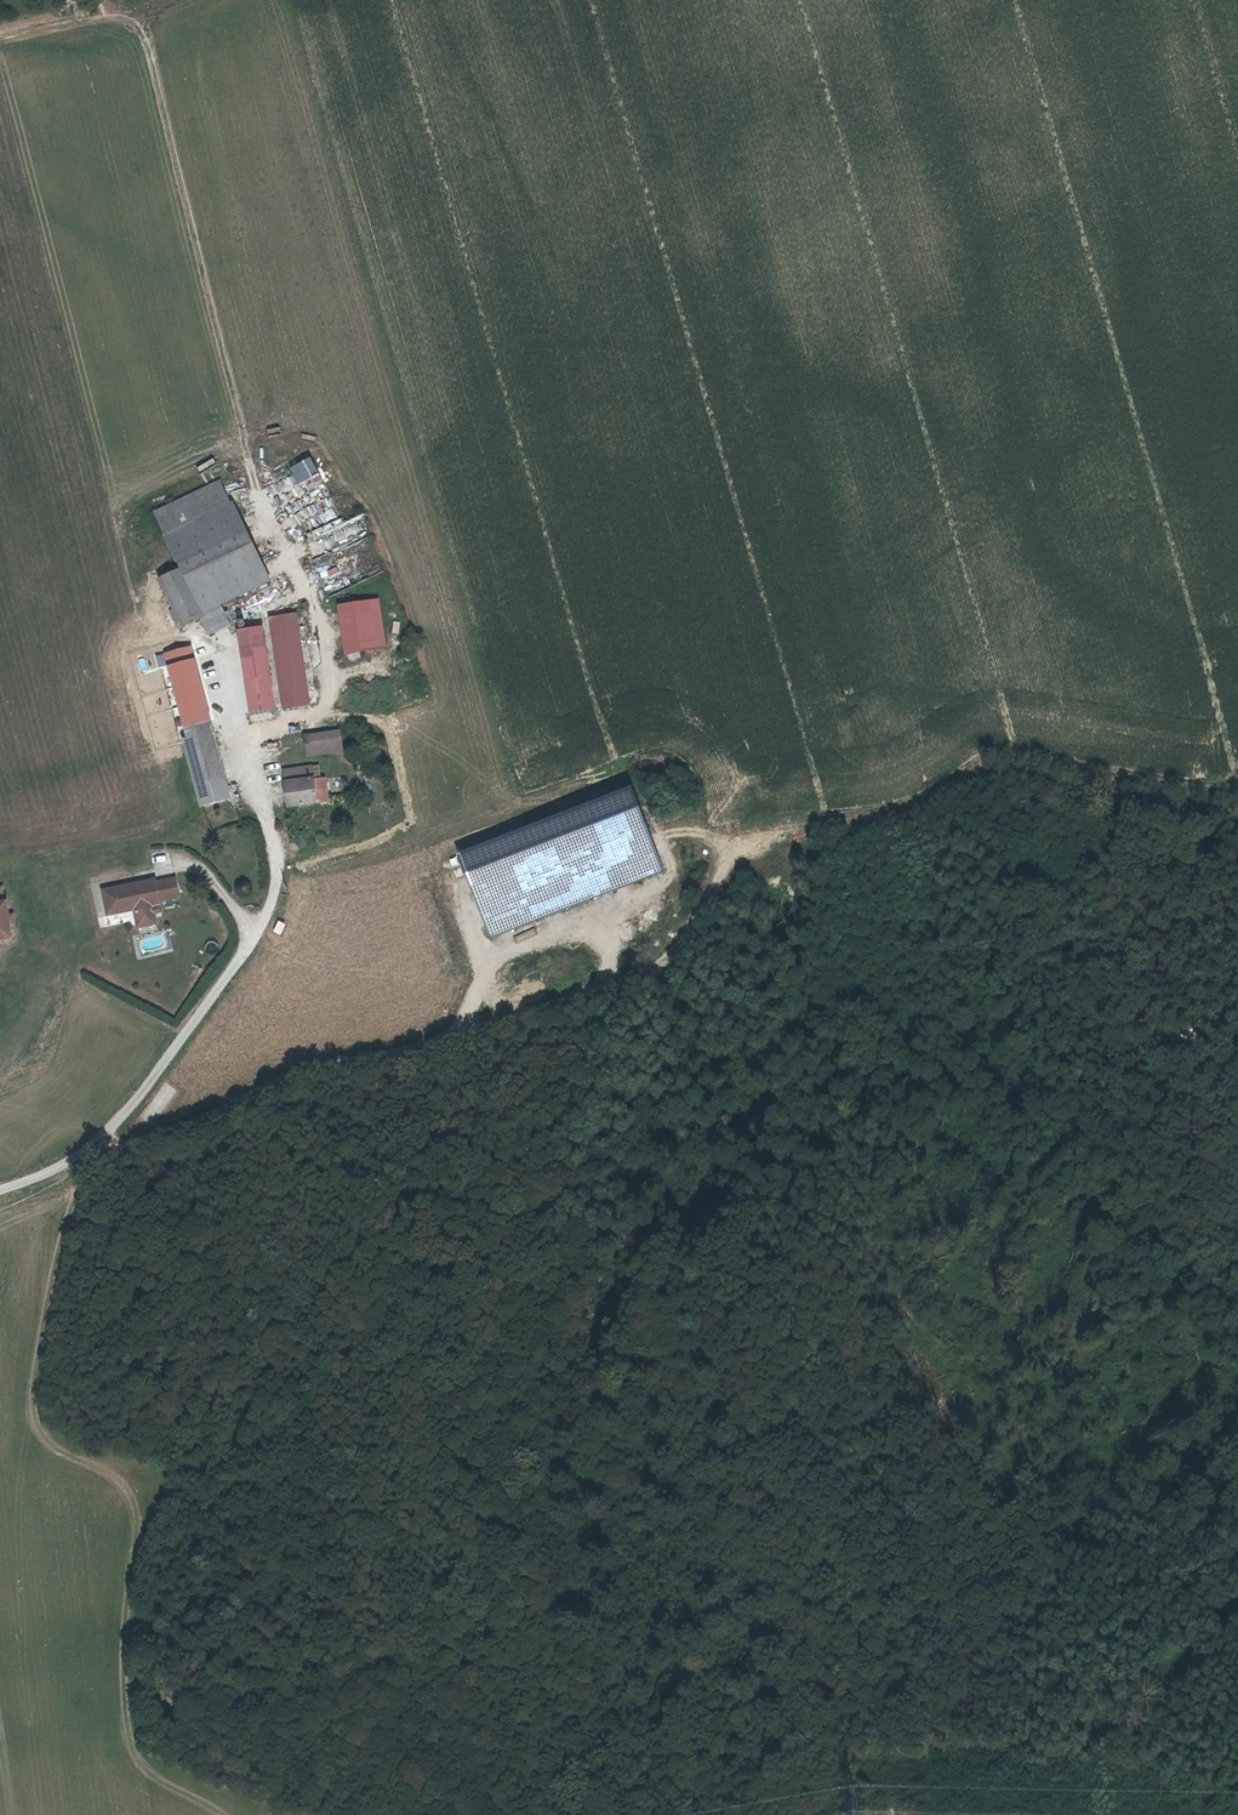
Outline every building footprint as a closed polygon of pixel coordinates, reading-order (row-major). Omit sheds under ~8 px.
[(296,484),(317,472),(308,455),(287,467),(296,484)] [(158,568),(168,593),(189,584),(199,608),(219,600),(218,597),(267,575),(225,473),(158,501),(181,558),(158,568)] [(341,521),(340,519),(303,531),(310,552),(369,533),(363,513),(341,521)] [(189,584),(168,593),(181,616),(186,614),(198,609),(205,626),(226,617),(224,612),(219,600),(199,608),(189,584)] [(365,599),(335,605),(344,650),(374,644),(365,599)] [(285,611),(271,612),(281,698),(295,697),(285,611)] [(248,701),(266,699),(257,628),(240,630),(248,701)] [(160,643),(168,679),(192,674),(185,638),(160,643)] [(168,679),(177,722),(201,717),(192,674),(168,679)] [(214,779),(201,717),(177,722),(178,731),(173,732),(180,766),(193,763),(197,782),(214,779)] [(298,744),(331,738),(328,718),(304,723),(294,725),(298,744)] [(280,795),(308,790),(301,755),(274,760),(280,795)] [(180,766),(187,802),(217,796),(214,779),(197,782),(193,763),(180,766)] [(325,776),(313,777),(314,802),(327,801),(325,776)] [(300,822),(322,818),(319,807),(298,811),(300,822)] [(130,905),(133,916),(151,912),(150,908),(148,900),(155,898),(155,895),(174,890),(169,873),(140,880),(138,884),(132,885),(130,879),(98,888),(104,911),(130,905)] [(148,900),(150,908),(157,906),(155,898),(148,900)] [(151,912),(133,916),(135,922),(152,918),(151,912)] [(271,931),(280,934),(285,922),(275,919),(271,931)]
